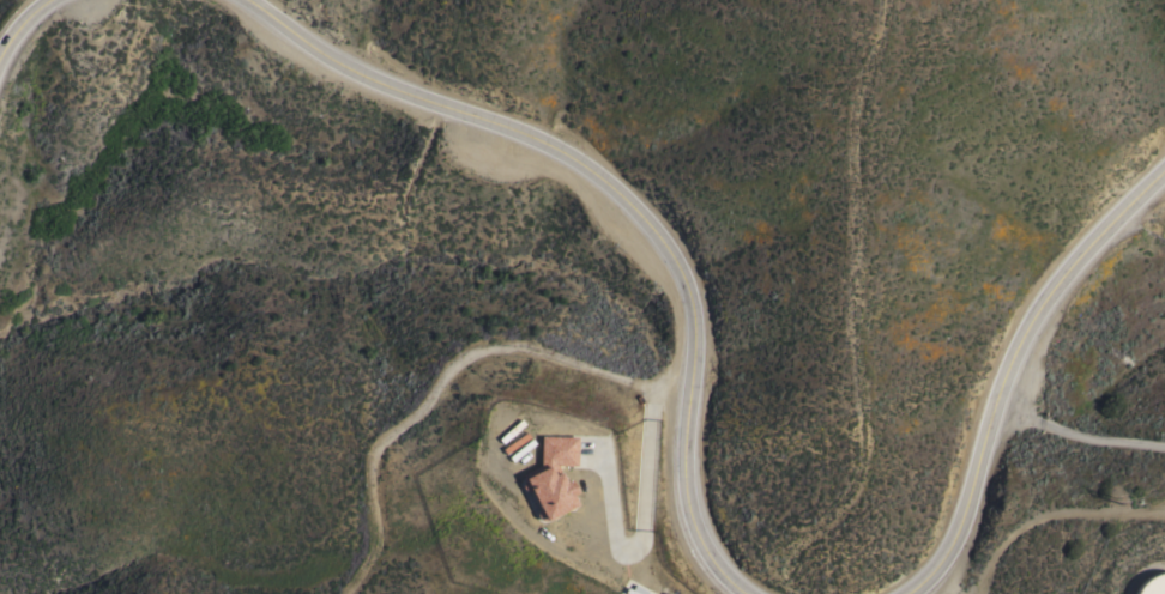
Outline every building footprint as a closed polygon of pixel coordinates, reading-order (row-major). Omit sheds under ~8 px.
[(539,435),(575,436),(575,465),(556,465),(561,474),(562,475),(563,477),(565,478),(563,479),(565,480),(568,478),(575,491),(572,493),(573,496),(574,496),(574,497),(574,501),(577,504),(572,507),(573,508),(572,509),(571,509),(568,510),(567,509),(566,509),(555,514),(556,515),(555,516),(554,517),(553,519),(550,519),(549,517),(544,520),(544,519),(542,520),(539,519),(537,517),(536,515),(535,513),(536,509),(537,507),(535,501),(532,501),(532,499),(530,498),(529,497),(529,496),(529,493),(529,492),(529,491),(530,491),(529,490),(527,491),(525,491),(524,490),(523,487),(520,485),(520,483),(520,480),(521,479),(524,478),(520,473),(538,465),(539,435)] [(1161,570),(1164,570),(1164,593),(1132,593),(1133,593),(1134,589),(1136,586),(1139,583),(1141,580),(1143,577),(1147,575),(1151,574),(1154,572),(1158,571),(1161,570)] [(646,590),(644,593),(626,593),(622,592),(626,587),(629,589),(633,583),(646,590)]
